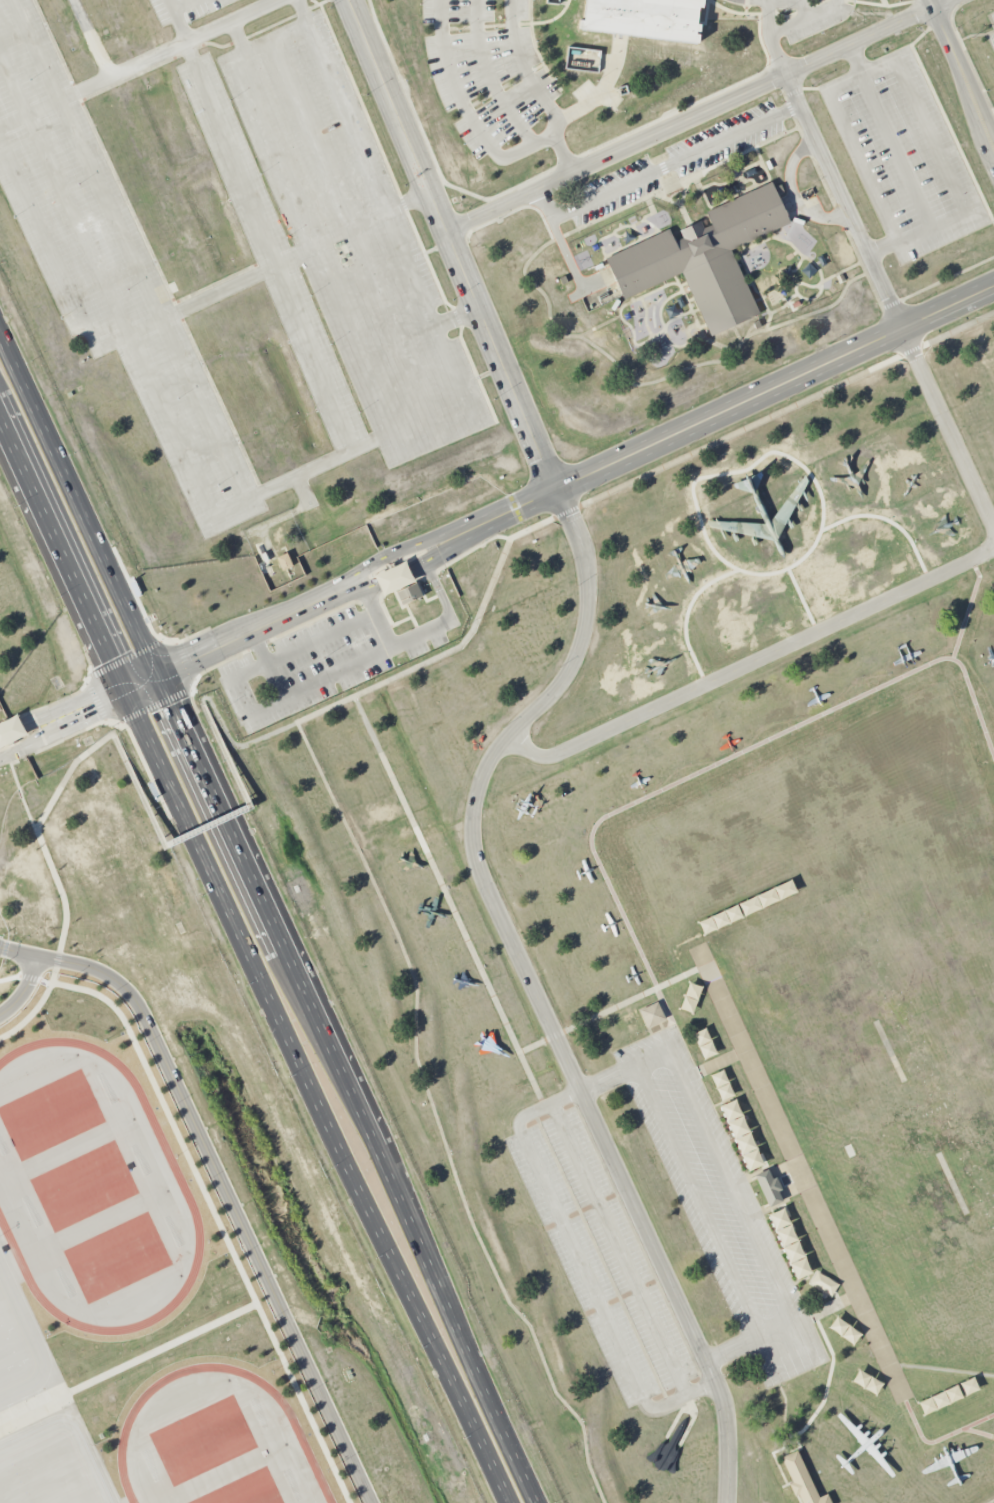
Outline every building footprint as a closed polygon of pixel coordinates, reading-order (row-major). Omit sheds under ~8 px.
[(583,20),(579,19),(578,28),(697,42),(698,34),(694,34),(694,30),(698,31),(699,24),(695,23),(697,7),(701,7),(702,0),(585,0),(583,20)] [(668,229),(606,258),(623,299),(681,272),(711,336),(759,314),(729,249),(789,222),(770,182),(706,212),(711,224),(703,228),(700,221),(679,231),(682,238),(674,242),(668,229)] [(276,557),(282,571),(293,566),(287,553),(276,557)] [(396,591),(402,605),(423,595),(416,582),(396,591)] [(19,716),(0,723),(0,746),(27,737),(19,716)] [(666,1020),(658,1002),(638,1010),(646,1029),(666,1020)] [(768,1207),(782,1202),(778,1191),(781,1189),(776,1178),(772,1179),(768,1169),(754,1175),(768,1207)] [(768,1215),(796,1280),(811,1273),(784,1208),(768,1215)] [(832,1296),(838,1282),(815,1272),(809,1287),(832,1296)] [(826,1494),(830,1502),(802,1502),(798,1495),(795,1497),(789,1484),(792,1483),(781,1457),(796,1450),(818,1498),(826,1494)]
